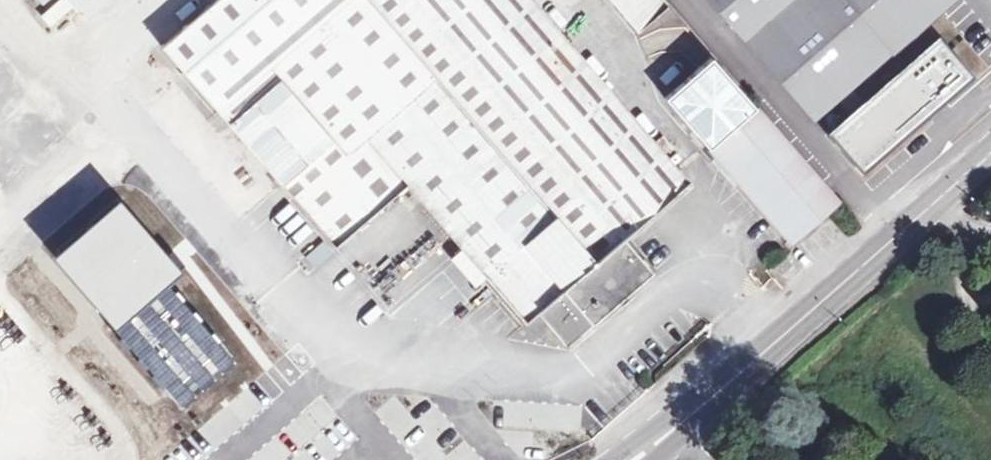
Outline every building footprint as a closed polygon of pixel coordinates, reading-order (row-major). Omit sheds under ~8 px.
[(69,14),(86,0),(57,0),(69,14)] [(159,51),(332,251),(405,189),(524,326),(535,316),(563,348),(652,270),(623,237),(683,184),(523,0),(217,0),(159,51)] [(640,33),(669,8),(662,0),(612,0),(640,33)] [(814,115),(834,97),(847,111),(830,126),(862,162),(967,71),(936,36),(881,84),(875,78),(855,96),(846,86),(944,0),(714,0),(814,115)] [(664,98),(708,149),(709,148),(792,242),(837,203),(711,58),(664,98)] [(299,214),(282,222),(296,250),(313,241),(299,214)]
